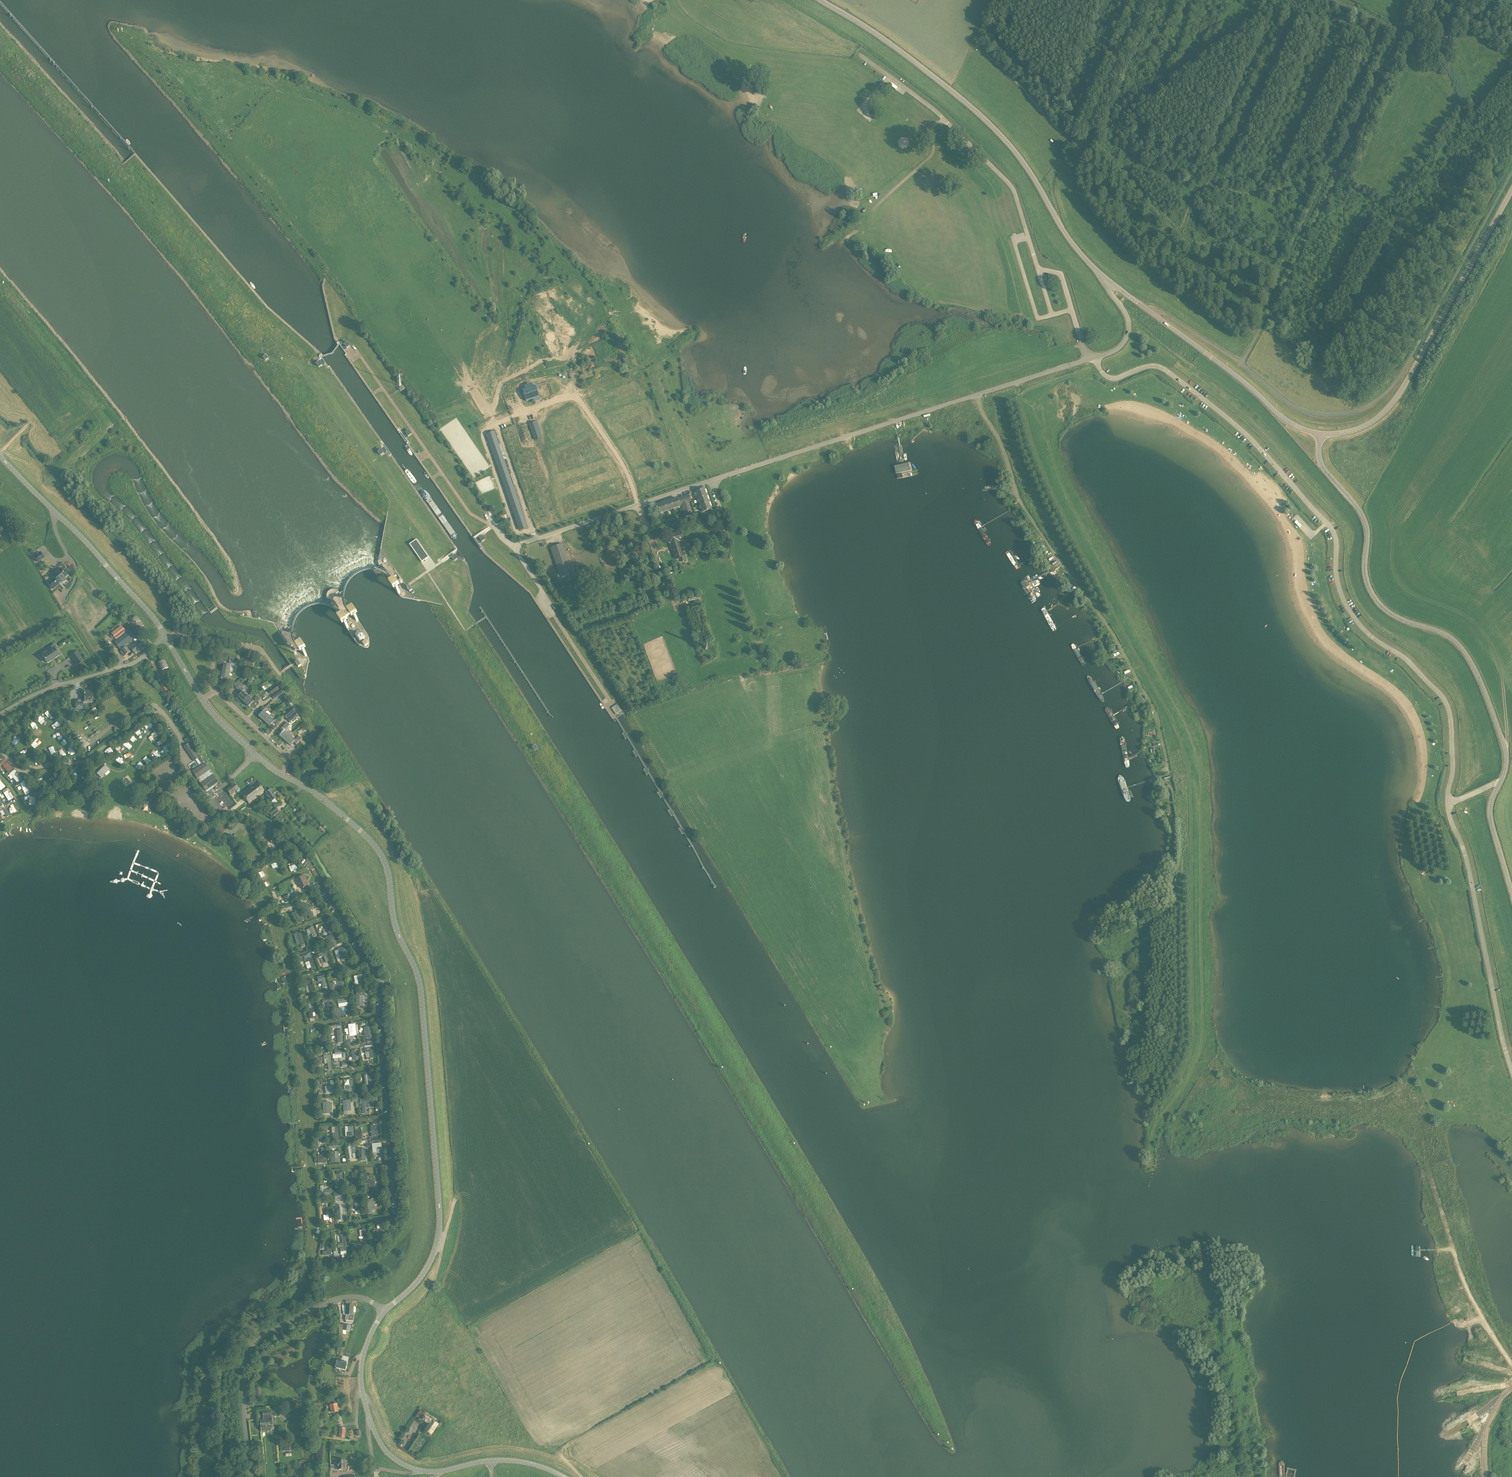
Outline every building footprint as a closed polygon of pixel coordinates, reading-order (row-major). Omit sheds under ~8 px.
[(535,384),(523,388),(527,401),(539,397),(535,384)] [(601,389),(594,392),(597,400),(596,401),(597,403),(598,403),(599,407),(607,404),(606,401),(609,400),(607,396),(604,397),(601,389)] [(569,425),(564,426),(567,434),(572,433),(572,434),(576,433),(575,431),(580,430),(578,424),(573,425),(572,421),(568,423),(569,425)] [(537,422),(529,424),(534,440),(542,438),(537,422)] [(494,431),(486,434),(519,531),(528,528),(494,431)] [(891,463),(894,472),(913,466),(910,457),(891,463)] [(596,464),(594,464),(596,469),(597,468),(601,478),(609,475),(604,461),(601,462),(600,461),(595,463),(596,464)] [(704,489),(696,492),(698,497),(699,499),(706,496),(704,489)] [(680,498),(677,499),(680,506),(682,505),(685,514),(692,512),(689,503),(691,502),(689,495),(680,498)] [(706,496),(699,499),(701,505),(709,502),(706,496)] [(677,498),(671,501),(673,508),(680,506),(677,499),(677,498)] [(671,501),(664,503),(667,511),(673,508),(671,501)] [(709,502),(701,505),(703,512),(711,509),(709,502)] [(664,503),(657,505),(660,513),(667,511),(664,503)] [(974,523),(975,525),(986,545),(988,547),(991,548),(991,545),(991,542),(979,522),(977,521),(976,520),(975,521),(974,523)] [(682,532),(668,537),(670,543),(669,543),(670,544),(672,543),(674,549),(673,549),(676,559),(680,558),(681,562),(686,561),(679,540),(684,538),(682,532)] [(422,562),(429,557),(416,539),(409,544),(422,562)] [(561,544),(551,547),(561,577),(571,573),(561,544)] [(1009,551),(1005,553),(1016,570),(1020,568),(1009,551)] [(34,557),(38,562),(44,557),(40,552),(34,557)] [(58,582),(61,580),(63,581),(64,582),(65,580),(65,579),(64,577),(67,575),(61,568),(52,576),(54,578),(48,583),(53,589),(59,584),(58,582)] [(1025,580),(1020,583),(1032,603),(1037,599),(1025,580)] [(1053,631),(1056,629),(1045,608),(1041,610),(1053,631)] [(136,616),(130,621),(133,625),(131,626),(135,632),(144,625),(136,616)] [(121,628),(113,634),(117,639),(125,633),(121,628)] [(121,649),(122,650),(120,651),(124,656),(126,655),(131,652),(126,645),(136,637),(130,630),(115,642),(121,649)] [(360,630),(358,630),(356,631),(355,633),(360,640),(362,640),(363,639),(364,637),(360,630)] [(136,654),(145,647),(140,640),(131,648),(136,654)] [(50,651),(42,656),(47,663),(58,655),(55,650),(58,649),(54,644),(48,648),(50,651)] [(1075,644),(1072,646),(1081,666),(1085,664),(1075,644)] [(83,660),(80,654),(73,659),(77,665),(83,660)] [(223,671),(230,672),(232,672),(233,669),(232,668),(231,667),(231,665),(234,666),(235,662),(236,662),(237,659),(230,657),(229,664),(224,663),(223,671)] [(164,678),(170,676),(167,670),(166,671),(166,669),(168,668),(165,660),(158,663),(162,673),(164,678)] [(230,672),(223,671),(221,678),(226,679),(225,682),(230,683),(231,680),(228,679),(230,672)] [(1088,677),(1088,679),(1099,701),(1102,702),(1103,702),(1104,699),(1092,677),(1090,676),(1088,677)] [(159,685),(164,692),(168,689),(163,682),(159,685)] [(238,696),(243,701),(248,696),(243,691),(245,689),(242,687),(244,685),(241,682),(236,688),(241,693),(238,696)] [(277,685),(269,691),(271,694),(280,688),(277,685)] [(280,689),(272,696),(274,699),(283,693),(280,689)] [(84,694),(84,701),(83,701),(83,700),(75,700),(75,708),(83,708),(83,702),(84,702),(93,702),(93,691),(84,691),(84,694)] [(254,701),(248,696),(243,701),(249,707),(252,703),(254,705),(260,699),(257,696),(254,698),(255,700),(254,701)] [(616,714),(622,710),(618,703),(612,707),(616,714)] [(264,721),(271,714),(268,711),(267,711),(266,712),(265,712),(264,711),(265,709),(263,707),(260,710),(262,712),(259,716),(264,721)] [(287,718),(295,712),(292,708),(284,715),(287,718)] [(1107,709),(1106,711),(1115,729),(1118,730),(1120,729),(1120,727),(1110,709),(1109,708),(1107,709)] [(271,714),(264,721),(270,726),(271,725),(274,727),(279,722),(276,719),(275,721),(272,719),(273,718),(273,717),(271,714)] [(283,732),(280,735),(285,740),(290,735),(292,733),(287,728),(290,724),(287,722),(284,726),(281,730),(283,732)] [(300,736),(297,738),(295,740),(290,735),(285,740),(291,745),(294,742),(296,744),(302,738),(300,736)] [(1121,738),(1120,740),(1126,765),(1126,767),(1129,766),(1130,765),(1124,739),(1123,738),(1121,738)] [(194,761),(199,757),(189,743),(184,747),(194,761)] [(206,790),(218,782),(205,763),(193,772),(206,790)] [(105,765),(97,773),(101,777),(105,774),(108,770),(109,769),(105,765)] [(17,773),(13,777),(17,782),(21,779),(17,773)] [(1130,802),(1131,800),(1124,779),(1123,777),(1120,777),(1119,779),(1119,781),(1125,801),(1127,803),(1130,802)] [(25,781),(20,784),(23,788),(26,795),(28,794),(28,793),(30,792),(27,786),(28,786),(25,781)] [(249,804),(265,792),(258,782),(242,794),(249,804)] [(235,783),(227,789),(231,795),(237,790),(238,792),(240,791),(239,789),(235,783)] [(271,802),(278,797),(277,796),(277,795),(276,795),(272,789),(265,794),(269,799),(268,801),(269,803),(271,801),(271,802)] [(16,803),(11,806),(14,812),(19,810),(16,803)] [(273,818),(280,812),(276,808),(269,813),(273,818)] [(5,809),(0,812),(2,815),(5,814),(7,817),(9,816),(5,809)] [(222,835),(228,827),(221,821),(214,829),(222,835)] [(304,890),(309,888),(308,885),(309,885),(307,882),(306,882),(304,876),(297,879),(301,888),(303,887),(304,890)] [(313,910),(311,906),(309,906),(307,903),(303,905),(310,919),(314,916),(311,911),(313,910)] [(299,909),(295,910),(296,912),(300,921),(301,922),(304,920),(299,909)] [(313,927),(307,930),(309,935),(312,933),(313,938),(317,936),(313,927)] [(337,940),(331,928),(328,929),(330,935),(325,938),(328,944),(337,940)] [(349,958),(346,947),(338,949),(341,960),(349,958)] [(320,958),(324,956),(326,962),(329,961),(326,951),(318,954),(320,958)] [(308,969),(312,967),(313,971),(316,970),(312,957),(306,959),(305,959),(308,969)] [(357,976),(354,976),(356,985),(359,984),(365,983),(364,979),(365,978),(367,977),(366,974),(364,975),(364,974),(357,976)] [(327,987),(325,976),(318,977),(319,982),(322,981),(323,988),(327,987)] [(314,994),(311,979),(303,981),(304,985),(308,984),(310,995),(312,994),(314,994)] [(346,988),(344,980),(339,982),(339,985),(336,986),(335,982),(329,984),(331,991),(346,988)] [(331,1002),(331,998),(323,999),(323,1003),(327,1003),(328,1013),(332,1012),(331,1002)] [(373,1035),(372,1027),(364,1028),(365,1036),(373,1035)] [(347,1036),(345,1036),(345,1041),(345,1047),(353,1046),(353,1043),(351,1043),(351,1040),(348,1040),(348,1037),(347,1036)] [(371,1058),(375,1058),(373,1047),(365,1048),(365,1052),(370,1051),(371,1058)] [(354,1088),(352,1079),(349,1079),(350,1085),(344,1086),(345,1089),(346,1089),(350,1089),(354,1088)] [(335,1091),(334,1081),(330,1081),(331,1087),(325,1088),(326,1092),(335,1091)] [(367,1113),(367,1107),(371,1107),(370,1099),(361,1100),(361,1103),(363,1103),(363,1114),(367,1113)] [(352,1110),(351,1100),(343,1101),(344,1111),(352,1110)] [(381,1138),(379,1124),(375,1124),(375,1125),(372,1125),(371,1126),(372,1139),(381,1138)] [(333,1139),(329,1139),(329,1143),(337,1143),(337,1139),(339,1139),(339,1127),(335,1127),(332,1127),(332,1133),(333,1133),(333,1139)] [(349,1144),(347,1144),(347,1147),(349,1159),(353,1158),(352,1153),(356,1153),(354,1143),(351,1144),(349,1144)] [(377,1152),(376,1147),(382,1147),(381,1143),(372,1144),(373,1153),(377,1152)] [(327,1163),(326,1149),(321,1150),(322,1156),(318,1156),(319,1163),(327,1163)] [(353,1178),(350,1178),(351,1186),(356,1185),(356,1182),(360,1182),(359,1170),(355,1170),(355,1173),(353,1173),(353,1178)] [(338,1175),(334,1175),(335,1179),(338,1179),(339,1188),(345,1187),(344,1179),(342,1179),(342,1174),(338,1175)] [(364,1174),(363,1183),(370,1184),(369,1187),(375,1188),(375,1181),(368,1180),(368,1175),(364,1174)] [(356,1197),(353,1197),(354,1200),(358,1200),(358,1203),(355,1203),(355,1209),(359,1209),(362,1209),(361,1199),(362,1199),(362,1196),(359,1196),(359,1194),(356,1194),(356,1197)] [(341,1205),(335,1206),(335,1209),(337,1209),(338,1209),(339,1219),(340,1220),(342,1220),(343,1219),(342,1209),(341,1205)] [(381,1234),(377,1234),(378,1242),(385,1241),(384,1229),(385,1229),(385,1224),(383,1224),(380,1224),(381,1234)] [(343,1243),(338,1244),(339,1248),(340,1248),(346,1247),(347,1247),(345,1234),(342,1234),(343,1243)] [(327,1251),(323,1251),(324,1255),(332,1255),(331,1244),(327,1244),(327,1251)] [(353,1315),(354,1305),(346,1305),(345,1321),(353,1321),(354,1315),(353,1315)] [(343,1330),(343,1333),(346,1334),(347,1330),(351,1331),(352,1325),(344,1324),(343,1329),(343,1330)] [(347,1363),(347,1361),(344,1361),(344,1362),(338,1361),(336,1368),(345,1370),(347,1363)] [(332,1412),(339,1411),(337,1403),(330,1404),(330,1405),(326,1405),(327,1409),(331,1408),(332,1412)] [(264,1412),(264,1420),(261,1420),(262,1430),(265,1430),(271,1430),(270,1425),(273,1425),(272,1420),(273,1420),(273,1419),(272,1419),(272,1411),(264,1412)] [(438,1424),(425,1415),(422,1419),(427,1422),(427,1421),(430,1423),(425,1430),(431,1434),(438,1424)] [(334,1465),(335,1465),(336,1469),(345,1469),(345,1460),(334,1460),(334,1465)]
